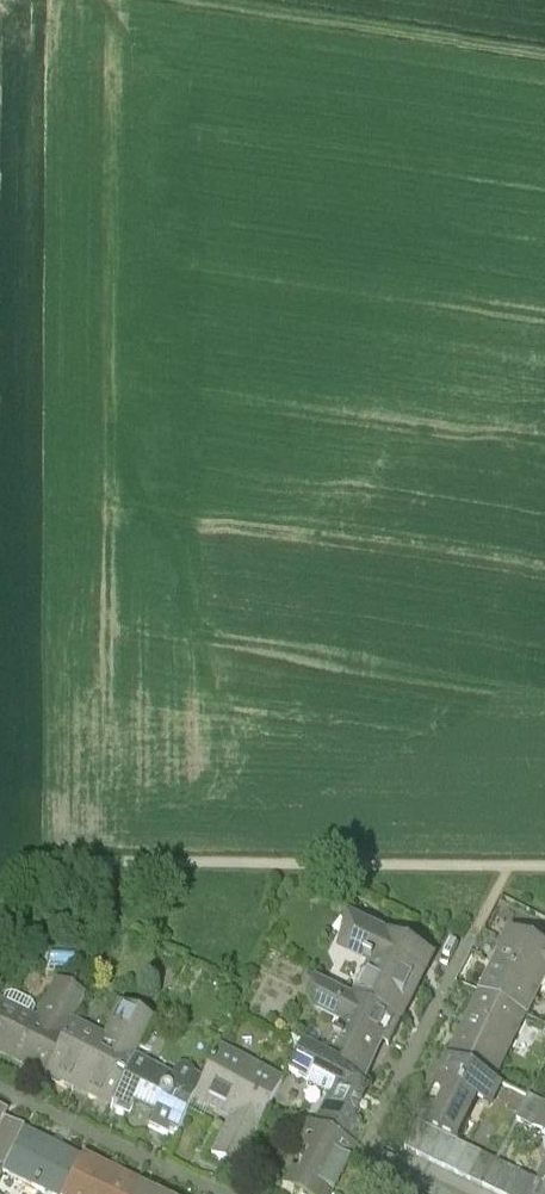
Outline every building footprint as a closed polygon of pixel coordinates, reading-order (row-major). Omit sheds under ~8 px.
[(442,1016),(356,974),(339,1009),(378,1028),(363,1059),(410,1082),(442,1016)] [(518,987),(487,1051),(537,1076),(544,1059),(544,1000),(518,987)] [(0,1065),(0,1117),(37,1135),(63,1081),(77,1052),(46,1036),(25,1077),(0,1065)] [(363,1059),(323,1040),(309,1068),(348,1086),(330,1123),(372,1144),(392,1104),(398,1107),(410,1082),(363,1059)] [(537,1076),(487,1051),(455,1115),(505,1140),(537,1076)] [(93,1096),(63,1081),(37,1135),(100,1165),(101,1162),(125,1114),(143,1076),(110,1060),(93,1096)] [(292,1105),(279,1131),(319,1152),(301,1188),(314,1193),(354,1193),(378,1146),(372,1144),(330,1123),(292,1105)] [(209,1109),(194,1140),(182,1162),(219,1181),(213,1193),(246,1193),(258,1168),(272,1141),(209,1109)] [(125,1114),(101,1162),(108,1166),(107,1169),(119,1175),(124,1165),(144,1175),(139,1185),(156,1193),(158,1193),(160,1191),(164,1193),(166,1193),(182,1162),(194,1140),(185,1135),(185,1132),(184,1129),(181,1126),(177,1124),(173,1124),(170,1125),(167,1128),(164,1133),(125,1114)] [(455,1115),(438,1149),(451,1156),(443,1172),(430,1165),(423,1179),(431,1184),(453,1193),(471,1193),(486,1165),(498,1170),(512,1144),(505,1140),(455,1115)] [(24,1179),(5,1169),(10,1159),(0,1154),(0,1193),(16,1193),(24,1179)] [(538,1156),(525,1183),(544,1193),(544,1160),(538,1156)] [(24,1179),(16,1193),(53,1193),(24,1179)] [(292,1183),(287,1193),(314,1193),(301,1188),(292,1183)] [(431,1184),(426,1193),(453,1193),(431,1184)]
